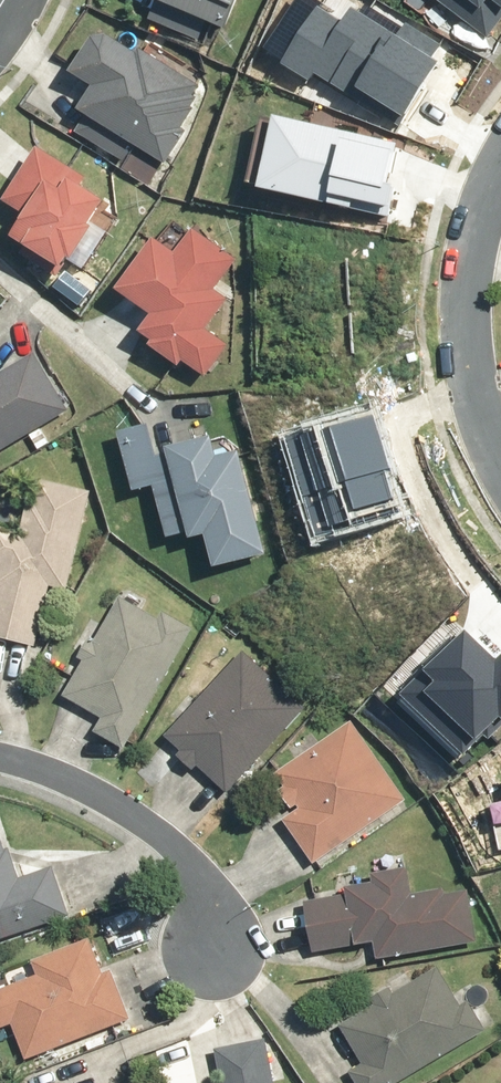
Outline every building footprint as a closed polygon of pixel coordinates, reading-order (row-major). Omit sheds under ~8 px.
[(226,31),(239,0),(153,0),(226,31)] [(281,57),(310,74),(316,64),(401,118),(439,58),(432,53),(441,39),(408,18),(401,28),(357,0),(352,0),(345,10),(329,0),(317,0),(281,57)] [(491,31),(500,17),(500,0),(449,0),(491,31)] [(94,89),(80,112),(165,164),(186,130),(183,129),(190,119),(188,118),(194,109),(192,107),(197,98),(193,96),(200,86),(141,50),(137,56),(108,38),(93,40),(71,75),(94,89)] [(277,114),(262,188),(393,213),(399,182),(392,180),(400,138),(277,114)] [(28,218),(13,241),(63,272),(70,261),(74,263),(95,230),(91,228),(106,204),(82,188),(88,179),(39,148),(5,203),(28,218)] [(154,239),(116,291),(153,317),(141,334),(154,343),(150,348),(180,369),(183,365),(207,381),(231,347),(207,330),(228,302),(214,292),(238,259),(195,229),(176,255),(154,239)] [(68,412),(33,354),(0,374),(0,453),(68,412)] [(267,555),(238,452),(217,458),(211,437),(167,449),(169,455),(157,458),(148,425),(116,434),(133,494),(154,488),(168,540),(188,535),(191,542),(206,538),(215,570),(267,555)] [(90,492),(38,480),(33,503),(28,502),(21,533),(0,528),(0,640),(36,648),(50,588),(67,591),(90,492)] [(125,750),(192,630),(162,614),(158,620),(119,598),(95,641),(89,638),(77,658),(83,662),(63,698),(101,719),(94,733),(125,750)] [(400,689),(469,753),(500,720),(500,651),(499,653),(469,626),(459,636),(454,632),(400,689)] [(229,795),(305,708),(238,651),(162,737),(180,753),(175,758),(193,774),(198,768),(229,795)] [(283,821),(313,865),(406,801),(351,723),(275,775),(284,788),(278,792),(291,810),(297,806),(299,809),(283,821)] [(70,917),(52,865),(18,877),(1,826),(0,826),(0,940),(70,917)] [(373,942),(376,957),(476,940),(468,891),(446,895),(445,888),(412,894),(407,868),(371,874),(373,884),(345,889),(346,895),(302,903),(311,953),(373,942)] [(0,990),(0,1029),(12,1025),(25,1060),(131,1018),(112,971),(103,975),(89,938),(32,960),(38,975),(0,990)] [(357,1082),(396,1082),(487,1030),(470,1000),(461,1005),(439,966),(395,992),(392,987),(370,1000),(373,1005),(338,1025),(361,1063),(349,1070),(357,1082)] [(216,1082),(274,1082),(266,1038),(215,1047),(221,1082),(216,1082)]
